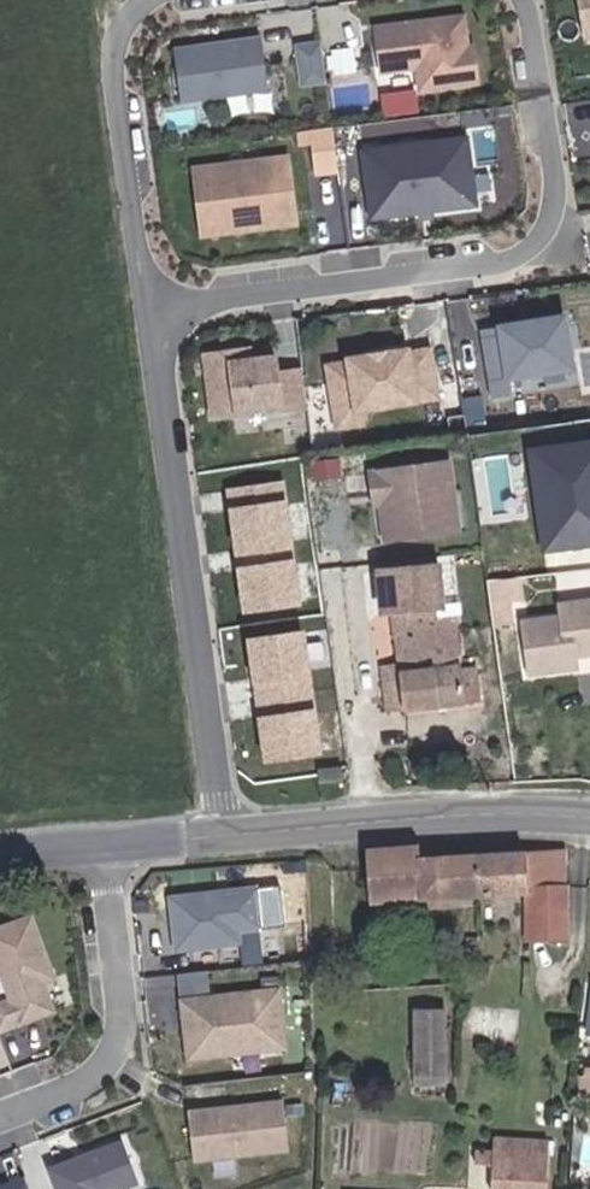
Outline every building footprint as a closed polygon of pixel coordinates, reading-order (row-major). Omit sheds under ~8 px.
[(585,44),(589,43),(589,0),(578,0),(585,44)] [(466,13),(369,25),(375,76),(415,71),(418,94),(482,85),(476,41),(470,41),(466,13)] [(271,91),(261,34),(173,47),(182,105),(271,91)] [(322,40),(294,44),(299,86),(328,82),(322,40)] [(336,77),(361,72),(355,45),(330,51),(336,77)] [(304,132),(314,176),(348,168),(338,124),(304,132)] [(470,134),(359,149),(368,220),(480,205),(470,134)] [(292,153),(190,165),(199,238),(300,226),(292,153)] [(578,369),(568,310),(498,322),(508,381),(578,369)] [(254,344),(200,351),(209,418),(289,407),(281,350),(255,354),(254,344)] [(421,402),(413,345),(346,354),(347,359),(324,363),(335,433),(366,428),(363,410),(421,402)] [(526,446),(541,553),(589,546),(589,437),(526,446)] [(466,533),(455,456),(372,469),(383,545),(466,533)] [(230,506),(289,498),(287,479),(227,487),(230,506)] [(237,551),(295,543),(289,498),(230,506),(237,551)] [(239,565),(297,557),(295,543),(237,551),(239,565)] [(478,689),(472,654),(460,655),(452,601),(440,603),(433,554),(373,563),(379,605),(389,603),(397,653),(380,656),(387,703),(478,689)] [(245,612),(303,604),(297,557),(239,565),(245,612)] [(489,582),(494,625),(516,623),(514,602),(525,601),(523,577),(489,582)] [(528,676),(582,669),(580,659),(589,658),(589,599),(559,602),(560,613),(521,617),(528,676)] [(314,675),(308,627),(248,635),(254,683),(314,675)] [(314,675),(254,683),(256,699),(316,691),(314,675)] [(316,691),(256,699),(258,715),(318,707),(316,691)] [(324,754),(318,707),(258,715),(265,762),(324,754)] [(477,904),(475,859),(426,859),(426,848),(365,849),(367,907),(477,904)] [(567,886),(566,858),(475,859),(477,904),(534,902),(533,946),(567,947),(571,887),(567,886)] [(266,943),(259,883),(167,894),(174,954),(266,943)] [(34,908),(0,921),(0,975),(10,1000),(0,1004),(0,1030),(0,1031),(57,1009),(47,984),(62,979),(34,908)] [(289,1051),(281,985),(178,997),(186,1064),(289,1051)] [(447,1012),(415,1012),(415,1076),(446,1077),(447,1012)] [(290,1151),(284,1096),(190,1107),(196,1162),(290,1151)] [(497,1136),(495,1188),(547,1188),(549,1138),(497,1136)] [(46,1168),(54,1188),(134,1188),(143,1186),(126,1138),(46,1168)] [(24,1176),(0,1185),(0,1188),(29,1188),(24,1176)]
